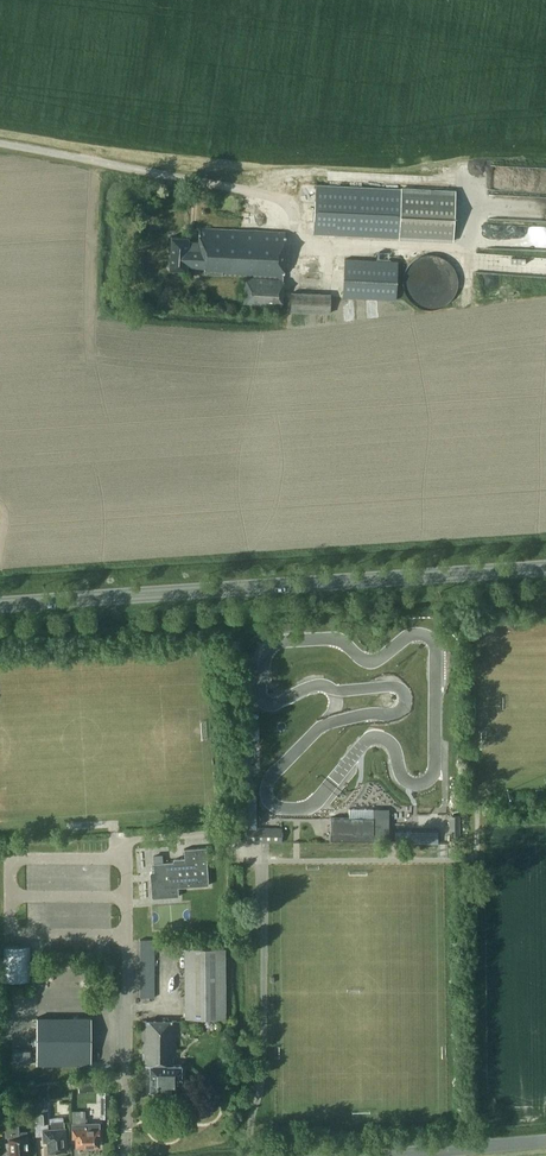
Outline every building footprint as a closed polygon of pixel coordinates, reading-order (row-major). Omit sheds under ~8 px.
[(455,190),(316,185),(313,233),(453,240),(455,190)] [(282,306),(285,232),(199,228),(199,241),(188,241),(188,237),(171,236),(169,268),(187,269),(187,266),(205,267),(204,273),(245,275),(244,304),(282,306)] [(440,308),(444,307),(444,306),(448,303),(452,300),(455,296),(457,291),(458,287),(458,282),(458,277),(457,272),(455,268),(452,264),(448,260),(444,257),(440,255),(435,254),(430,254),(425,254),(421,255),(419,256),(416,257),(412,260),(409,264),(406,268),(404,272),(403,277),(402,282),(403,287),(404,291),(406,296),(409,300),(412,303),(416,306),(421,308),(425,309),(430,310),(435,309),(440,308)] [(345,258),(343,297),(396,300),(398,260),(345,258)] [(329,313),(330,293),(292,292),(291,311),(329,313)] [(256,792),(245,793),(245,816),(241,816),(241,826),(256,826),(256,792)] [(349,808),(349,817),(374,817),(373,830),(389,830),(389,808),(349,808)] [(452,825),(450,825),(450,835),(459,834),(459,815),(452,815),(452,825)] [(349,817),(331,817),(330,833),(373,833),(373,840),(388,840),(389,830),(373,830),(374,817),(349,817)] [(281,842),(281,827),(247,827),(247,842),(281,842)] [(394,831),(394,840),(414,840),(414,842),(438,842),(438,830),(394,831)] [(154,897),(179,895),(178,887),(209,884),(206,846),(184,848),(185,857),(173,858),(173,861),(163,861),(154,862),(154,870),(152,870),(150,872),(152,896),(154,897)] [(154,862),(163,861),(162,854),(153,855),(154,862)] [(141,998),(154,998),(154,940),(141,940),(141,998)] [(29,979),(29,945),(3,945),(4,967),(0,967),(0,979),(29,979)] [(186,1018),(226,1017),(225,947),(185,948),(186,1018)] [(36,1064),(91,1064),(91,1016),(36,1016),(36,1064)] [(151,1091),(184,1091),(184,1061),(178,1061),(178,1021),(144,1021),(144,1067),(151,1067),(151,1091)] [(12,1064),(30,1063),(29,1048),(12,1049),(12,1064)] [(77,1080),(79,1092),(96,1090),(94,1078),(77,1080)] [(35,1123),(49,1122),(48,1107),(43,1107),(42,1101),(34,1101),(35,1123)] [(98,1135),(100,1135),(100,1122),(86,1122),(86,1110),(73,1111),(74,1138),(77,1138),(77,1146),(98,1145),(98,1135)] [(48,1152),(66,1151),(65,1128),(64,1128),(64,1121),(51,1122),(51,1129),(43,1130),(44,1140),(48,1140),(48,1152)] [(27,1134),(26,1130),(20,1131),(20,1125),(4,1127),(5,1135),(8,1135),(8,1139),(6,1139),(6,1144),(9,1144),(10,1155),(19,1155),(31,1155),(29,1134),(27,1134)]
